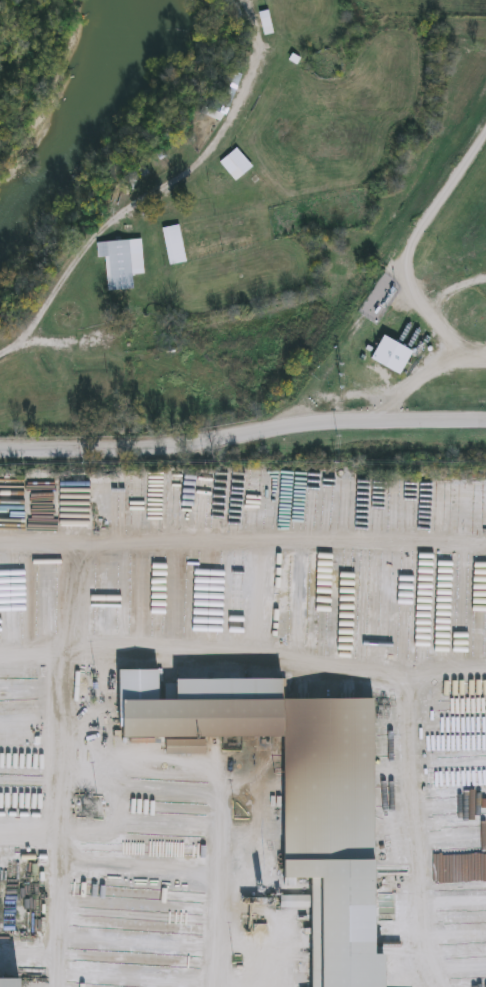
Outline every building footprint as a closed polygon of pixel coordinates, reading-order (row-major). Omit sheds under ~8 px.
[(260,14),(268,12),(274,34),(266,36),(260,14)] [(251,54),(230,117),(213,111),(235,48),(251,54)] [(301,60),(285,88),(277,84),(293,55),(301,60)] [(220,165),(238,150),(254,168),(237,183),(220,165)] [(186,265),(169,266),(166,229),(183,227),(186,265)] [(110,292),(109,259),(99,260),(99,244),(144,241),(146,275),(135,276),(136,291),(110,292)] [(127,502),(147,502),(147,513),(127,513),(127,502)] [(226,570),(225,624),(207,624),(208,570),(226,570)] [(392,953),(392,986),(329,986),(328,878),(288,879),(286,735),(124,738),(124,700),(378,697),(382,954),(392,953)] [(26,979),(26,986),(0,986),(0,978),(26,979)]
